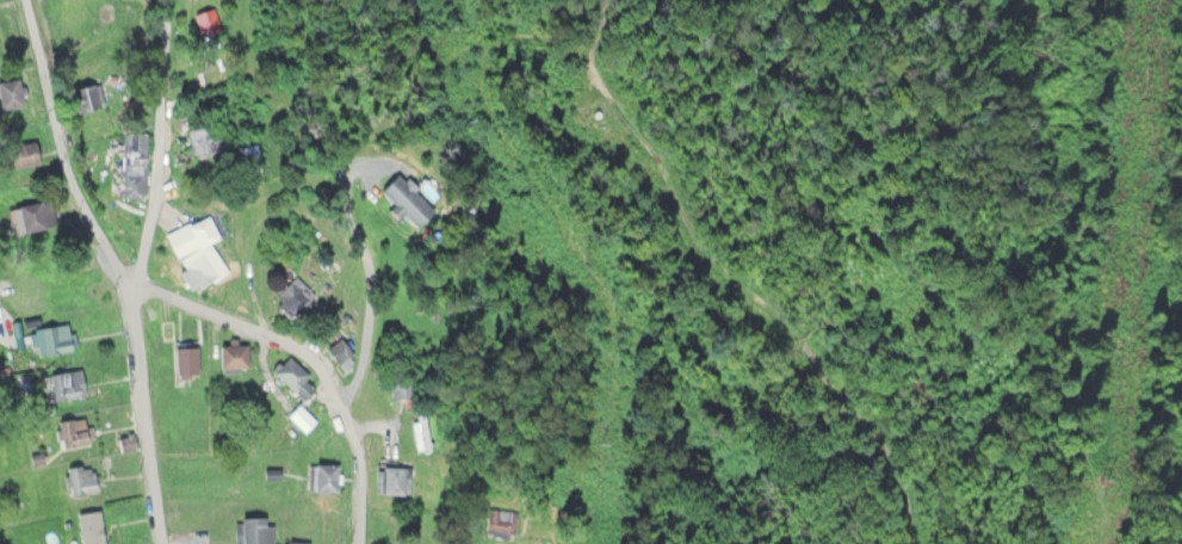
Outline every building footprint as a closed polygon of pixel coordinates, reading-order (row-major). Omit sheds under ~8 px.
[(223,28),(215,5),(195,13),(203,35),(223,28)] [(76,111),(105,102),(97,78),(68,87),(76,111)] [(21,107),(23,80),(0,79),(0,105),(21,107)] [(258,142),(232,145),(231,132),(213,134),(212,121),(185,124),(187,149),(176,150),(177,163),(239,157),(239,163),(260,161),(258,142)] [(147,129),(121,128),(118,194),(144,196),(147,129)] [(2,141),(4,165),(37,163),(36,139),(2,141)] [(433,208),(396,171),(378,188),(415,226),(433,208)] [(55,229),(54,199),(16,201),(17,231),(55,229)] [(165,232),(190,290),(229,274),(221,254),(227,252),(218,229),(227,225),(221,208),(165,232)] [(270,296),(289,317),(314,294),(294,273),(270,296)] [(31,354),(72,350),(70,323),(29,327),(31,354)] [(343,369),(357,356),(338,337),(325,350),(343,369)] [(218,366),(247,366),(247,342),(218,342),(218,366)] [(197,378),(197,345),(174,345),(174,378),(197,378)] [(309,374),(289,354),(273,370),(302,400),(313,390),(303,380),(309,374)] [(52,400),(86,396),(83,368),(49,372),(52,400)] [(416,398),(416,372),(390,372),(390,398),(416,398)] [(314,421),(301,407),(292,415),(305,429),(314,421)] [(422,450),(430,449),(426,413),(418,414),(422,450)] [(62,447),(92,443),(87,415),(58,419),(62,447)] [(66,465),(70,493),(97,490),(93,462),(66,465)] [(340,462),(313,462),(313,490),(340,490),(340,462)] [(407,493),(407,465),(379,465),(379,493),(407,493)] [(485,508),(485,531),(516,531),(516,508),(485,508)] [(269,515),(240,515),(240,543),(269,543),(269,515)]
